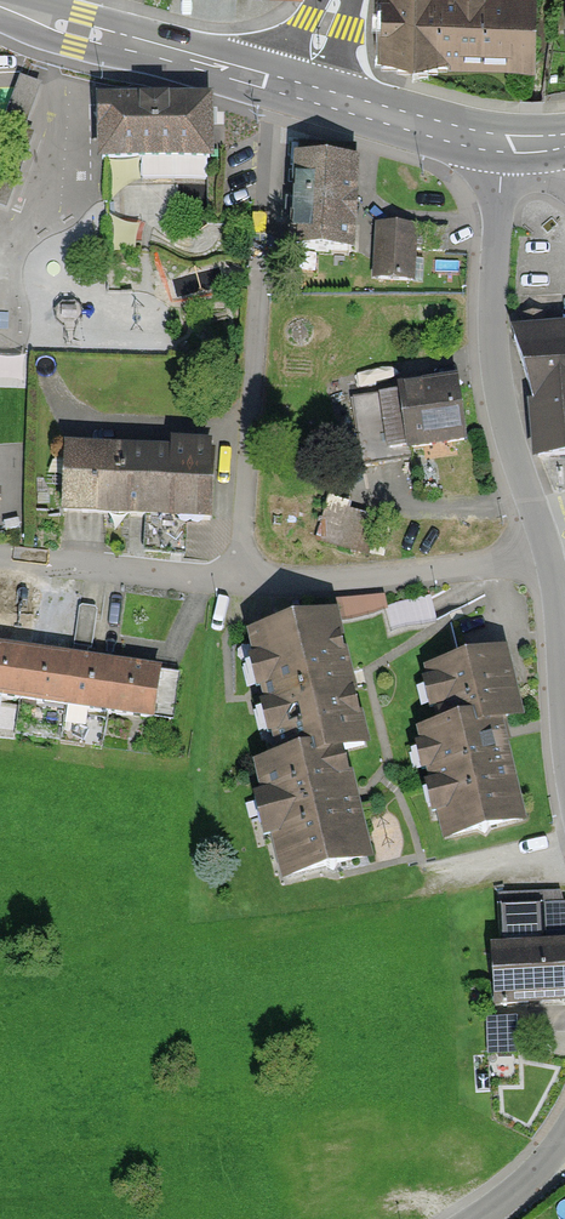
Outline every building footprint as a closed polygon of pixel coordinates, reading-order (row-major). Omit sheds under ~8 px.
[(384,49),(530,51),(531,0),(385,0),(384,49)] [(21,81),(4,127),(11,129),(0,158),(0,205),(5,207),(31,136),(21,132),(38,87),(21,81)] [(209,177),(208,104),(102,105),(103,159),(142,159),(143,178),(209,177)] [(290,164),(300,165),(295,248),(349,251),(354,150),(291,146),(290,164)] [(447,231),(382,227),(379,279),(409,281),(411,249),(445,252),(447,231)] [(515,341),(533,395),(538,457),(564,455),(564,337),(515,341)] [(409,449),(462,441),(455,387),(354,402),(363,464),(410,457),(409,449)] [(210,520),(213,460),(189,459),(190,446),(174,445),(172,458),(66,452),(63,512),(147,517),(144,551),(184,554),(187,519),(210,520)] [(369,521),(326,510),(318,540),(361,551),(369,521)] [(340,596),(341,613),(388,611),(387,594),(340,596)] [(387,606),(394,631),(439,619),(432,594),(387,606)] [(96,613),(78,611),(73,646),(92,648),(96,613)] [(362,742),(333,623),(256,641),(285,761),(258,768),(284,878),(367,858),(340,747),(362,742)] [(0,647),(0,696),(171,722),(179,674),(0,647)] [(517,714),(503,657),(431,675),(445,731),(422,737),(447,836),(519,818),(495,719),(517,714)] [(492,951),(495,1005),(564,1001),(564,907),(555,908),(554,893),(498,896),(501,951),(492,951)] [(518,1018),(487,1020),(488,1052),(519,1051),(518,1018)]
